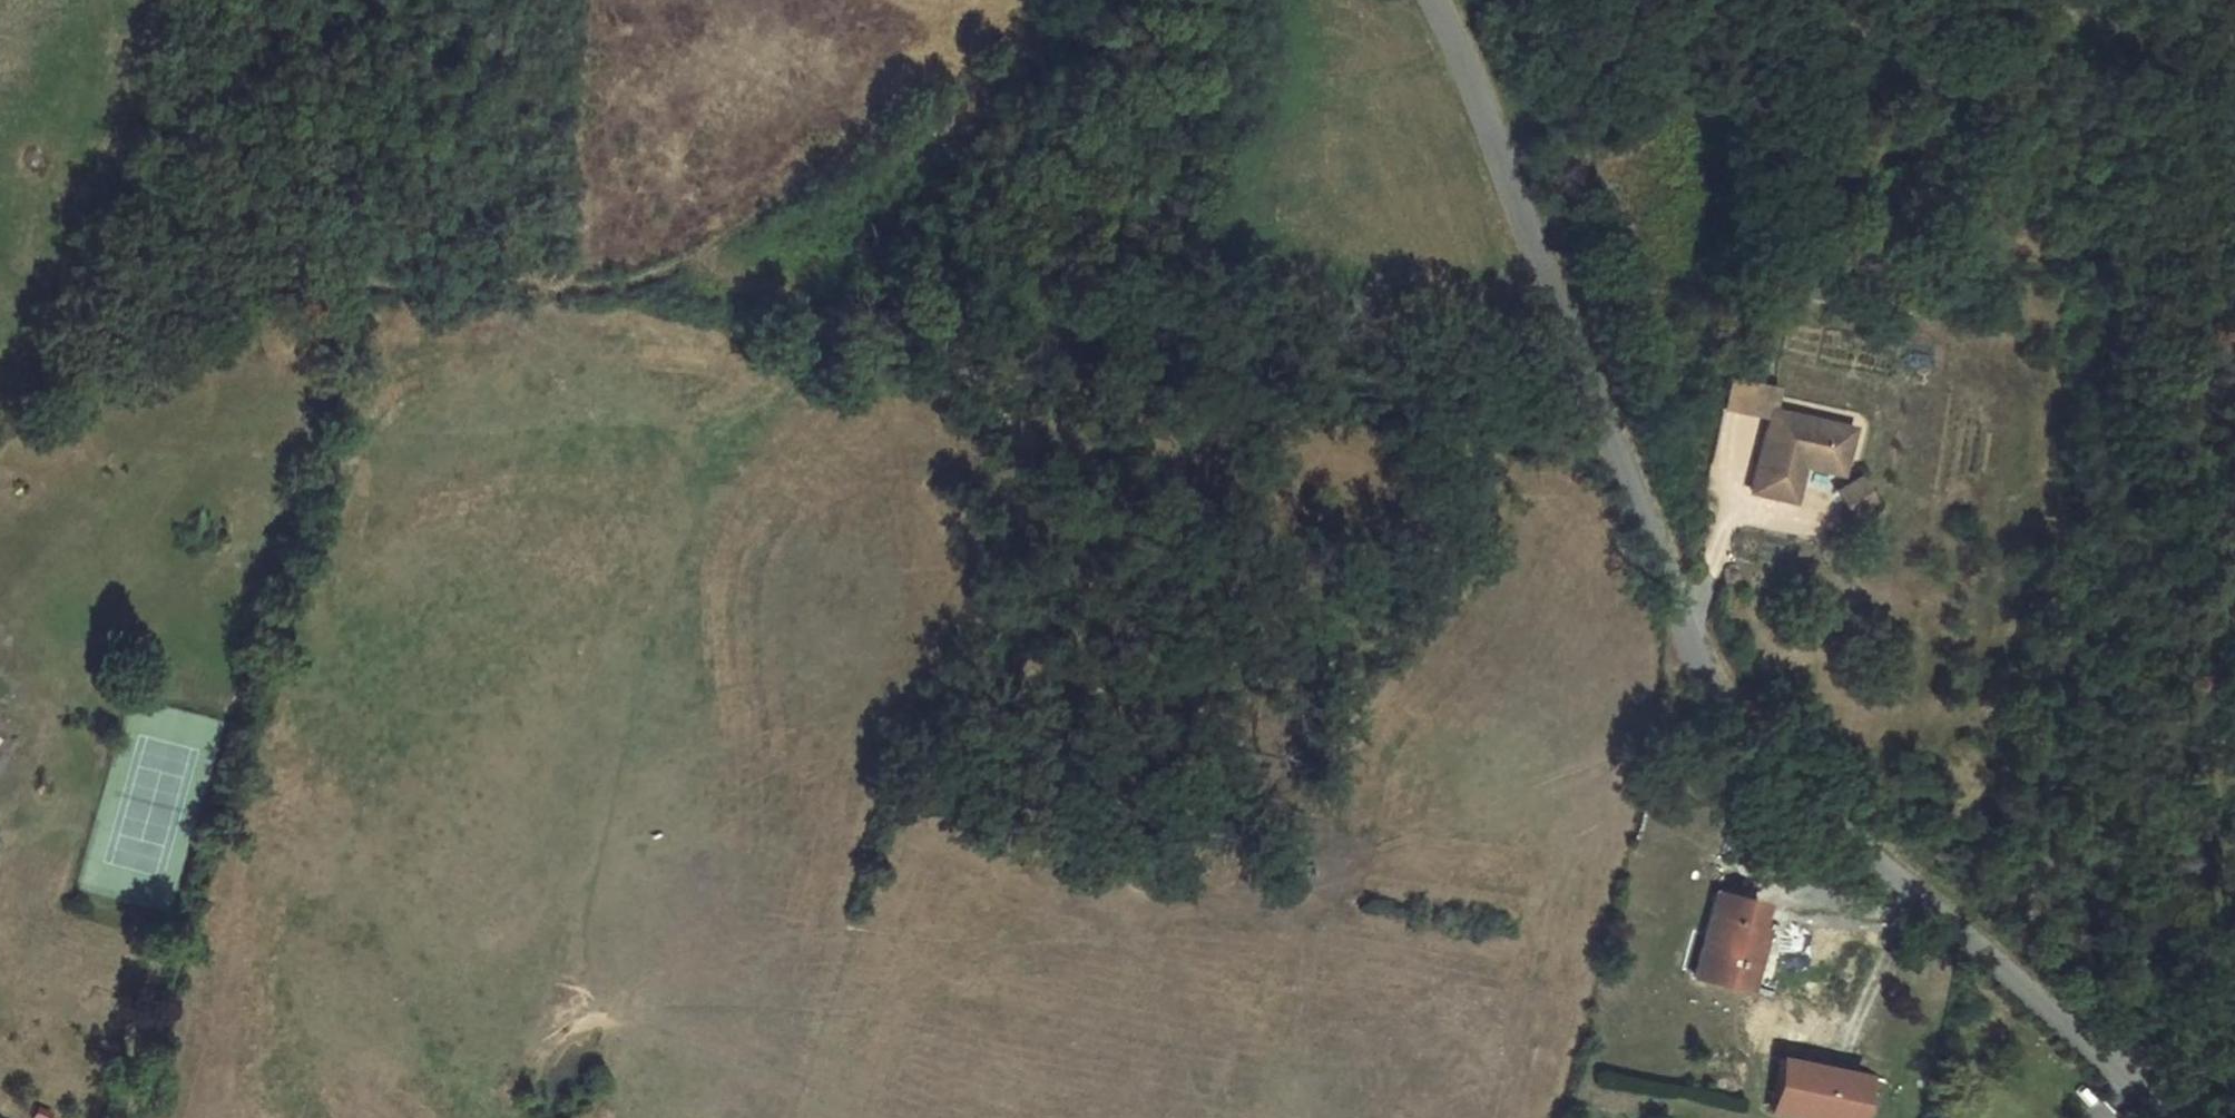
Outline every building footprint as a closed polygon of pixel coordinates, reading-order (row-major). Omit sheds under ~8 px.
[(1750,383),(1727,378),(1720,409),(1745,413),(1745,411),(1750,383)] [(1775,388),(1750,383),(1745,411),(1768,415),(1769,411),(1770,411),(1775,388)] [(1770,411),(1769,411),(1768,415),(1751,491),(1792,500),(1802,459),(1809,461),(1808,466),(1839,472),(1849,429),(1770,411)] [(1856,476),(1834,490),(1851,517),(1873,503),(1856,476)] [(1760,904),(1714,893),(1693,978),(1747,991),(1753,967),(1745,965),(1755,928),(1760,904)] [(1755,928),(1745,965),(1753,967),(1763,929),(1755,928)] [(1865,1071),(1774,1052),(1762,1111),(1796,1117),(1855,1117),(1865,1071)]
